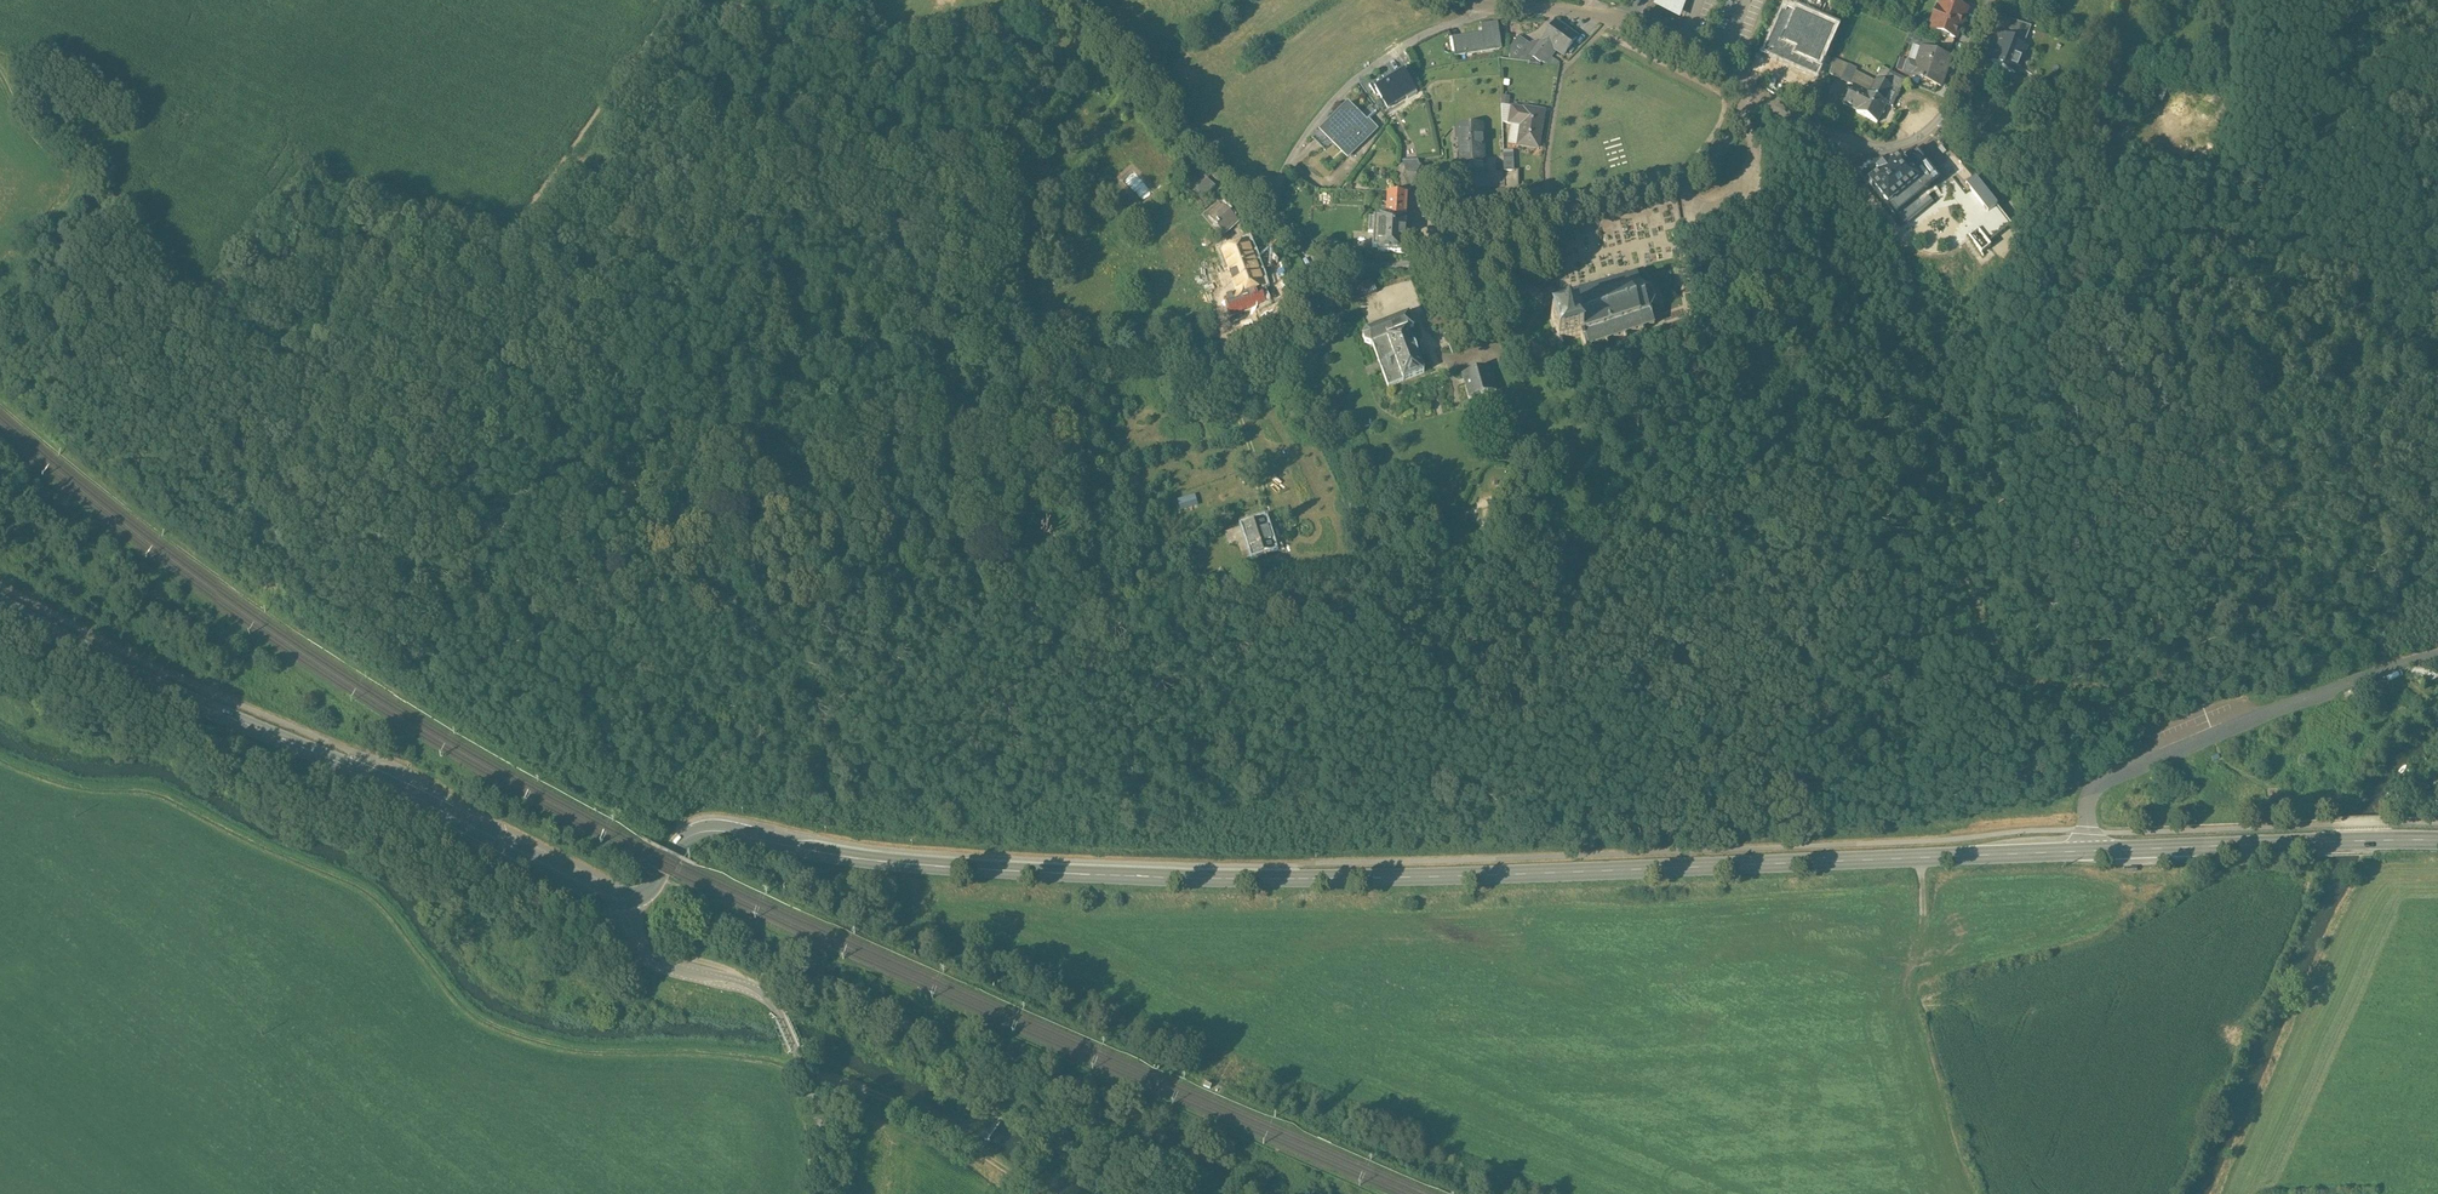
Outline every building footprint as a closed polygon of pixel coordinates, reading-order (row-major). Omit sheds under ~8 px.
[(1610,0),(1602,0),(1600,4),(1614,9),(1616,2),(1610,0)] [(1977,12),(1982,0),(1961,0),(1960,4),(1966,6),(1965,8),(1977,12)] [(1976,15),(1956,8),(1953,17),(1944,14),(1942,20),(1941,20),(1940,23),(1941,23),(1938,29),(1947,33),(1945,36),(1965,44),(1965,43),(1967,37),(1968,37),(1974,22),(1973,22),(1975,16),(1976,16),(1976,15)] [(2027,44),(2006,36),(2003,44),(2023,52),(2027,44)] [(1592,41),(1583,38),(1580,47),(1589,50),(1592,41)] [(1945,53),(1937,50),(1934,59),(1931,58),(1926,71),(1934,74),(1932,80),(1933,80),(1932,82),(1934,86),(1938,87),(1942,85),(1942,84),(1947,86),(1949,87),(1954,73),(1958,71),(1956,67),(1960,58),(1951,55),(1950,53),(1948,52),(1945,53)] [(2024,74),(2003,67),(1998,81),(1998,82),(1997,84),(2007,88),(2006,90),(2017,94),(2024,74)] [(1574,90),(1554,76),(1533,104),(1524,115),(1542,117),(1546,112),(1553,103),(1560,109),(1574,90)] [(1942,85),(1938,87),(1934,86),(1932,82),(1928,93),(1930,94),(1944,99),(1946,94),(1946,86),(1947,86),(1942,84),(1942,85)] [(1917,89),(1902,83),(1898,92),(1913,97),(1917,89)] [(1943,106),(1916,97),(1911,112),(1907,124),(1907,125),(1934,134),(1943,106)] [(1527,100),(1516,114),(1524,115),(1533,104),(1527,100)] [(1844,114),(1832,108),(1824,122),(1836,128),(1844,114)] [(1911,112),(1902,109),(1898,121),(1907,124),(1911,112)] [(1852,118),(1844,114),(1836,128),(1844,133),(1852,118)] [(1885,121),(1877,117),(1871,128),(1878,131),(1879,132),(1884,123),(1885,121)] [(1878,131),(1871,128),(1864,142),(1871,146),(1878,131)] [(1878,131),(1871,146),(1879,150),(1886,135),(1879,132),(1878,131)] [(1861,141),(1848,134),(1839,152),(1852,158),(1861,141)] [(1864,142),(1861,141),(1852,158),(1851,160),(1861,165),(1871,146),(1864,142)] [(1879,150),(1871,146),(1861,165),(1872,171),(1882,151),(1879,150)] [(1518,180),(1539,183),(1542,166),(1520,162),(1520,164),(1511,162),(1509,179),(1518,180)] [(1910,197),(1897,207),(1895,205),(1883,214),(1878,208),(1863,219),(1869,226),(1863,231),(1881,254),(1883,253),(1899,272),(1928,249),(1919,238),(1934,227),(1910,197)] [(1511,209),(1501,209),(1502,226),(1512,226),(1511,209)] [(1416,216),(1402,216),(1405,230),(1419,223),(1416,216)] [(1481,216),(1467,217),(1468,226),(1482,225),(1481,216)] [(1419,223),(1405,230),(1410,243),(1424,237),(1419,223)] [(1208,230),(1198,240),(1205,247),(1215,237),(1208,230)] [(1405,249),(1386,248),(1386,266),(1383,266),(1383,271),(1404,272),(1405,249)] [(1224,258),(1212,268),(1224,281),(1235,271),(1224,258)] [(1383,271),(1379,271),(1379,273),(1368,272),(1367,288),(1372,288),(1371,303),(1377,304),(1377,306),(1402,308),(1404,272),(1383,271)] [(1247,292),(1223,302),(1240,345),(1253,339),(1264,335),(1247,292)] [(1619,331),(1606,335),(1605,332),(1601,333),(1602,336),(1589,340),(1588,337),(1585,338),(1586,341),(1568,346),(1568,343),(1565,344),(1565,347),(1562,348),(1567,362),(1549,368),(1554,389),(1547,391),(1549,395),(1555,393),(1557,398),(1560,397),(1559,393),(1578,387),(1581,394),(1583,393),(1581,387),(1589,384),(1590,385),(1592,384),(1592,383),(1598,380),(1604,398),(1606,397),(1601,380),(1615,375),(1616,377),(1618,376),(1618,374),(1633,368),(1634,371),(1636,370),(1635,368),(1643,365),(1647,367),(1648,366),(1645,364),(1649,356),(1653,356),(1653,355),(1649,354),(1646,346),(1649,344),(1647,342),(1644,344),(1637,340),(1638,337),(1635,336),(1632,327),(1623,330),(1622,326),(1618,327),(1619,331)] [(1371,333),(1351,340),(1356,354),(1376,346),(1371,333)] [(1264,335),(1253,339),(1256,347),(1259,355),(1274,349),(1268,334),(1264,335)] [(1408,367),(1365,383),(1362,388),(1364,394),(1370,396),(1371,396),(1387,438),(1422,424),(1406,383),(1413,380),(1408,367)] [(1185,550),(1201,544),(1197,534),(1181,540),(1185,550)] [(1243,569),(1226,575),(1229,586),(1238,583),(1242,594),(1250,591),(1243,569)]
